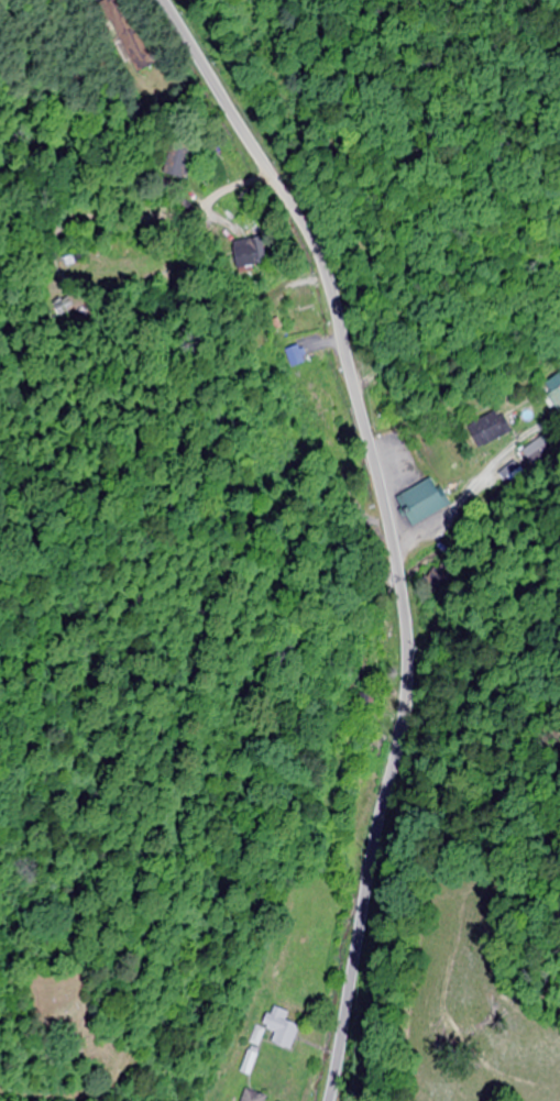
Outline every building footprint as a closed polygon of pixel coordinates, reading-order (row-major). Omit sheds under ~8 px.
[(557,415),(559,413),(559,375),(542,383),(557,415)] [(464,426),(474,449),(509,434),(499,411),(464,426)] [(551,425),(525,451),(540,466),(559,447),(559,434),(551,425)] [(407,487),(407,517),(439,517),(439,487),(407,487)] [(274,1034),(270,1044),(288,1051),(297,1028),(283,1022),(287,1013),(268,1006),(260,1028),(274,1034)] [(257,1056),(248,1052),(238,1073),(246,1077),(257,1056)] [(265,1098),(243,1090),(239,1100),(264,1100),(265,1098)]
